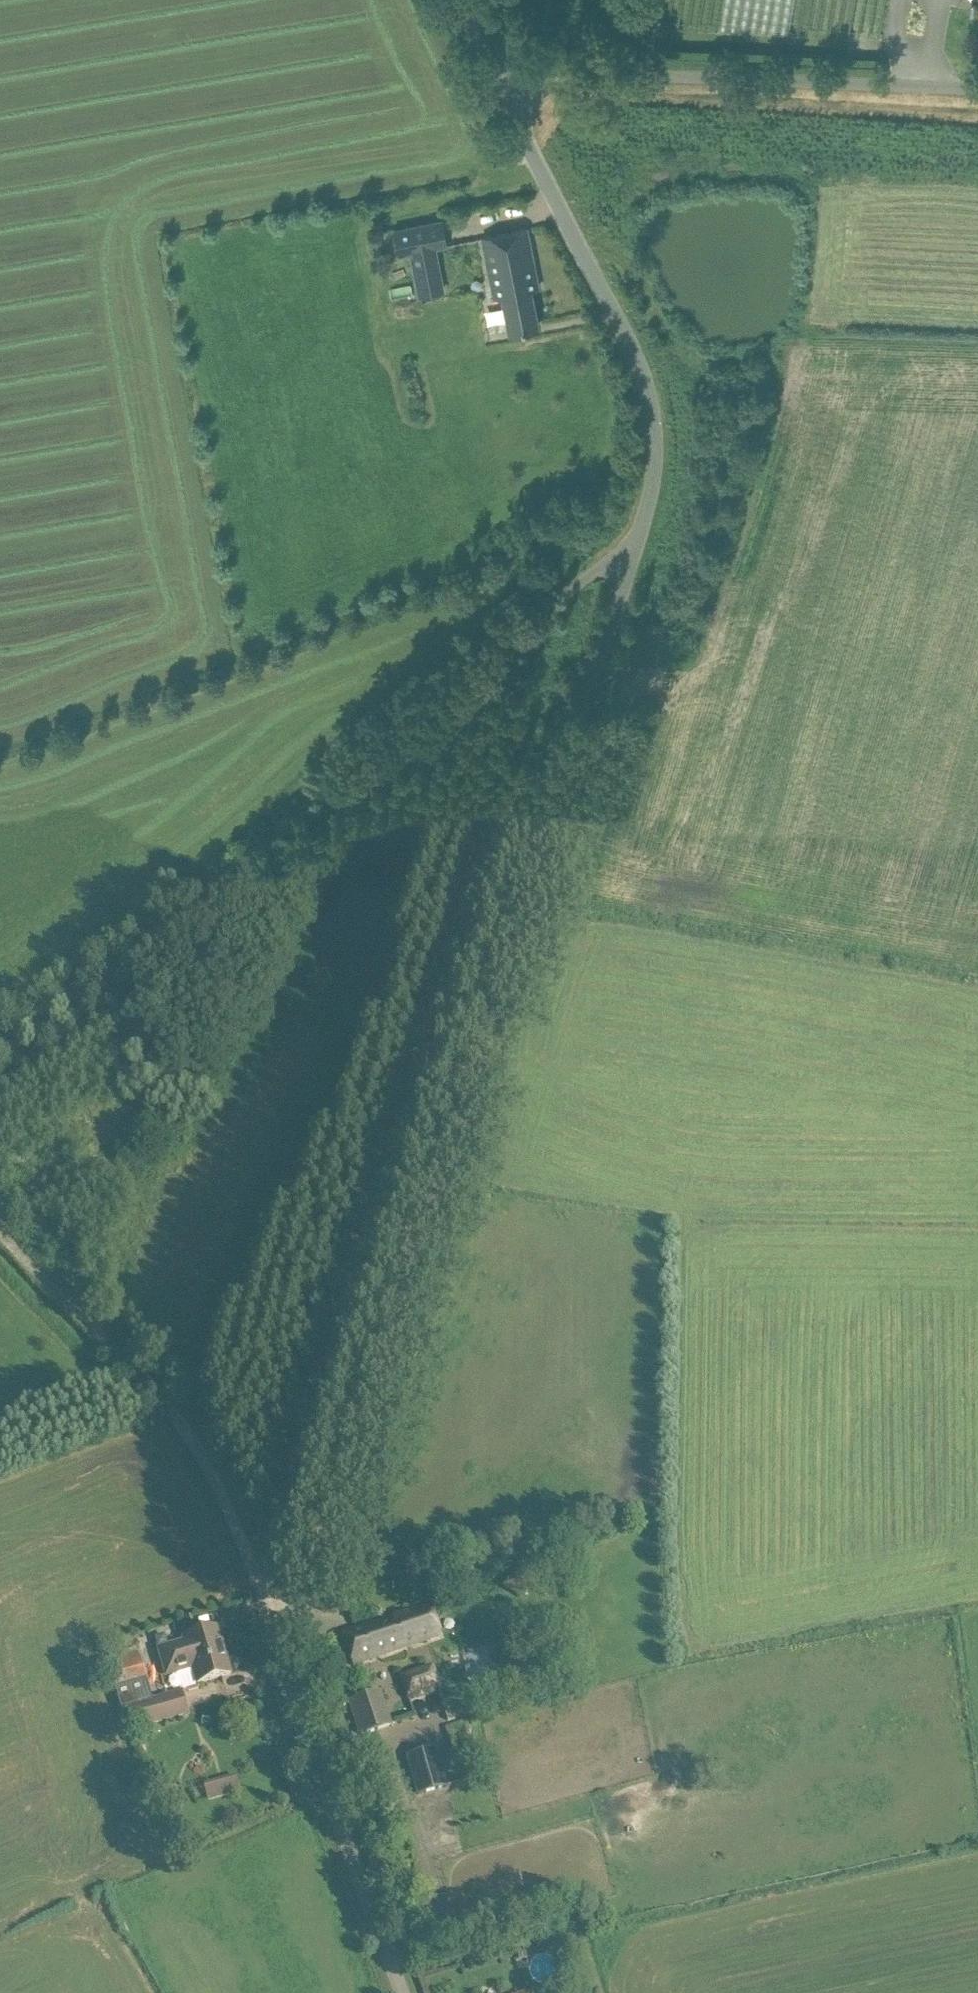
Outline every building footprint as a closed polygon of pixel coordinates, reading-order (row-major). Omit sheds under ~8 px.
[(417,284),(441,279),(435,246),(446,244),(442,220),(394,230),(399,253),(411,251),(417,284)] [(539,287),(527,228),(482,237),(493,296),(501,294),(508,331),(538,325),(531,288),(539,287)] [(430,1605),(343,1634),(353,1664),(440,1636),(430,1605)] [(197,1683),(231,1673),(217,1627),(183,1637),(184,1641),(158,1649),(166,1675),(192,1668),(197,1683)] [(136,1651),(104,1660),(117,1693),(147,1683),(136,1651)] [(432,1667),(401,1677),(408,1700),(439,1690),(432,1667)] [(134,1728),(188,1713),(181,1688),(127,1703),(134,1728)] [(355,1733),(389,1722),(379,1692),(345,1703),(355,1733)] [(408,1755),(417,1792),(445,1784),(434,1748),(408,1755)] [(209,1800),(242,1789),(236,1774),(204,1785),(209,1800)]
